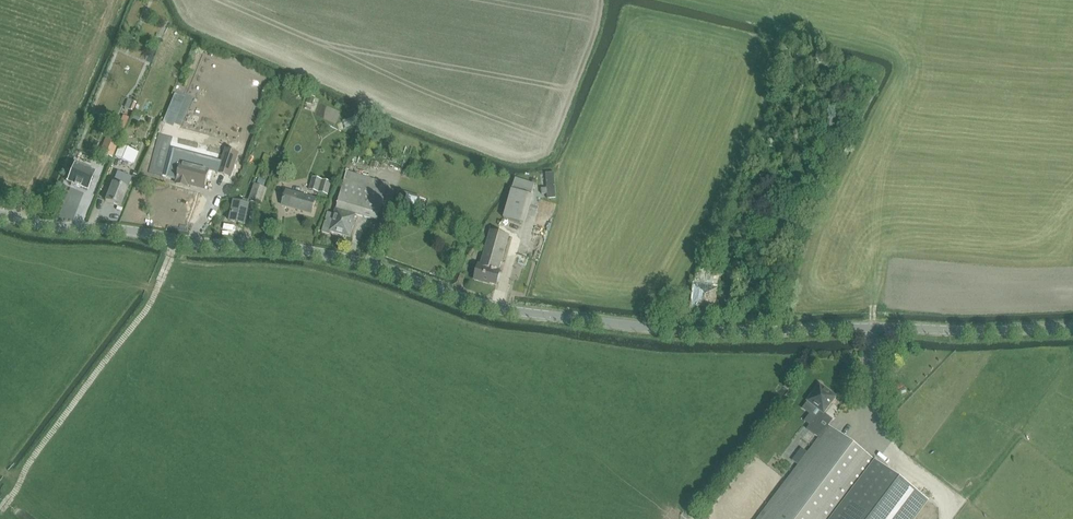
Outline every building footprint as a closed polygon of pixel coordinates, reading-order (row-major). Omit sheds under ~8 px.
[(298,88),(296,91),(297,94),(303,97),(306,92),(298,88)] [(306,103),(313,105),(315,98),(309,96),(306,103)] [(155,103),(148,100),(143,112),(150,115),(155,103)] [(122,119),(119,127),(125,130),(128,122),(122,119)] [(248,142),(251,131),(243,129),(240,140),(248,142)] [(101,153),(111,157),(120,137),(109,133),(101,153)] [(130,160),(133,162),(134,161),(138,152),(121,144),(115,157),(128,163),(130,160)] [(225,149),(218,173),(231,177),(238,154),(225,149)] [(377,169),(379,164),(372,161),(370,167),(377,169)] [(182,164),(173,162),(169,178),(177,181),(176,184),(187,187),(188,185),(204,189),(210,170),(182,163),(182,164)] [(75,184),(75,185),(80,187),(81,186),(88,189),(95,172),(75,164),(68,181),(75,184)] [(328,213),(322,233),(330,235),(331,233),(350,238),(356,215),(377,221),(388,184),(347,172),(334,214),(328,213)] [(546,173),(547,188),(542,189),(542,194),(548,194),(548,199),(556,198),(554,173),(546,173)] [(121,181),(115,178),(113,182),(105,201),(121,207),(128,188),(120,185),(121,181)] [(328,196),(332,183),(313,178),(309,191),(328,196)] [(525,225),(533,196),(532,196),(535,183),(516,179),(513,190),(512,190),(504,219),(525,225)] [(248,201),(261,206),(267,189),(254,184),(248,201)] [(61,202),(64,192),(58,190),(55,200),(61,202)] [(283,205),(312,214),(316,198),(287,190),(283,205)] [(417,208),(420,198),(399,191),(396,202),(417,208)] [(230,222),(245,225),(249,205),(234,202),(230,222)] [(497,285),(501,272),(500,271),(509,236),(490,230),(480,266),(479,265),(474,279),(490,284),(490,283),(497,285)] [(729,283),(738,284),(740,268),(731,266),(729,283)] [(693,283),(690,312),(718,315),(723,269),(700,268),(699,276),(696,275),(695,284),(693,283)] [(807,429),(819,438),(829,425),(833,420),(824,413),(837,397),(820,384),(807,401),(821,411),(807,429)] [(927,500),(829,425),(819,438),(808,453),(799,465),(758,518),(913,518),(927,500)] [(802,448),(792,460),(799,465),(808,453),(802,448)]
